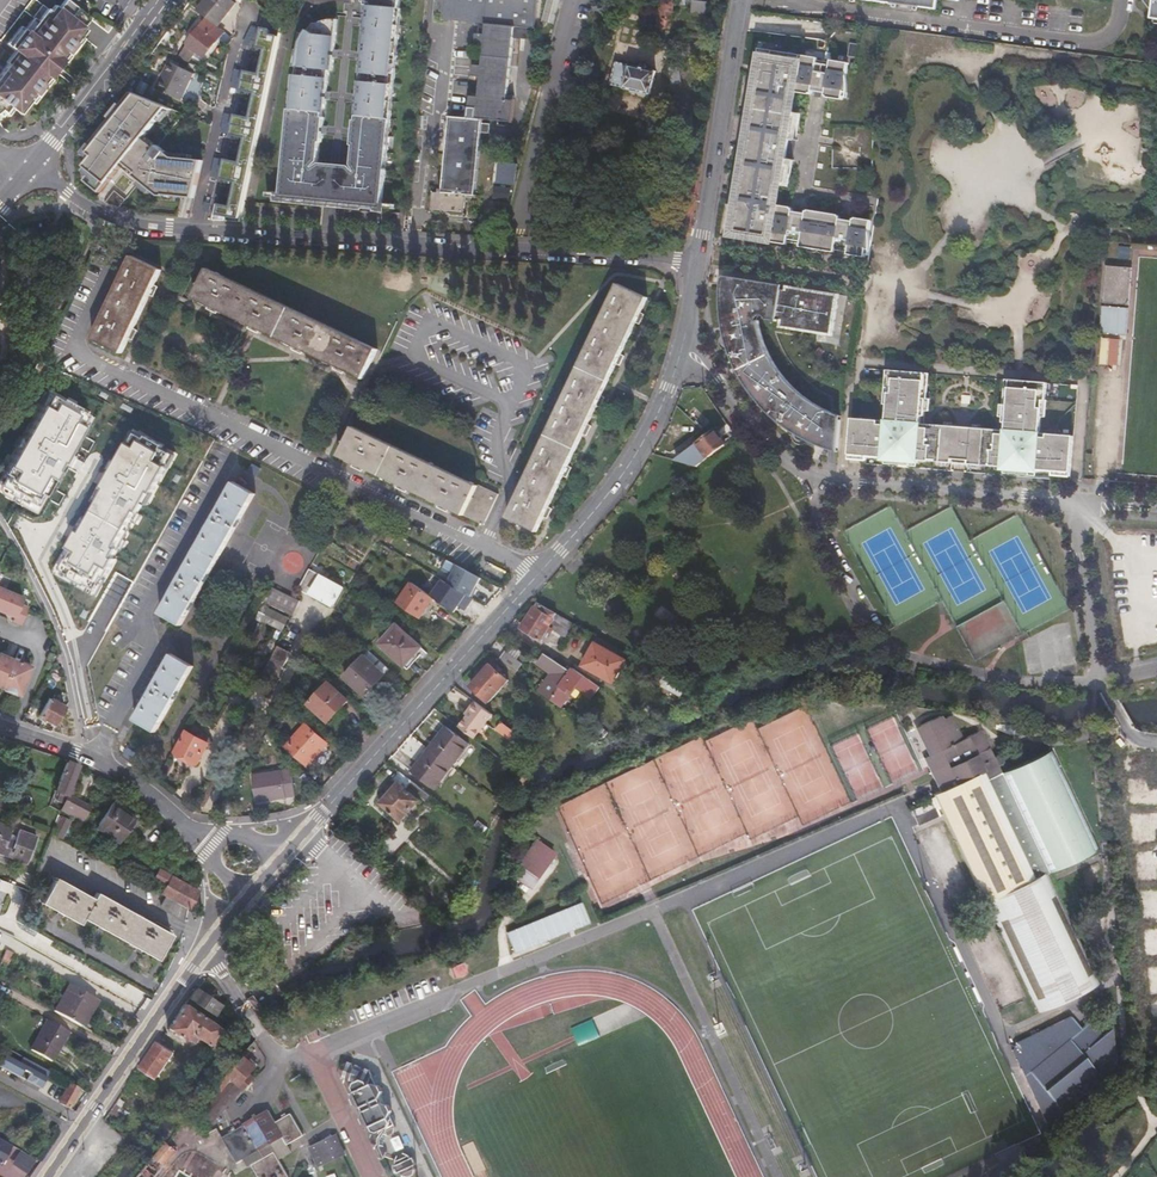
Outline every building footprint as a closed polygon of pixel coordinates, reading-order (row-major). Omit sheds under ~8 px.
[(12,33),(4,44),(15,52),(0,71),(0,117),(5,114),(7,116),(12,110),(18,114),(28,101),(32,95),(35,97),(45,86),(41,83),(46,78),(61,60),(66,54),(68,56),(77,44),(74,42),(79,36),(84,29),(80,26),(83,23),(87,17),(65,0),(62,0),(59,4),(55,7),(52,4),(47,10),(45,8),(34,21),(31,18),(23,29),(22,28),(17,37),(12,33)] [(206,18),(216,25),(233,3),(229,0),(203,0),(195,9),(206,18)] [(280,198),(384,207),(384,202),(400,9),(399,9),(400,0),(366,0),(365,3),(367,4),(367,9),(364,9),(364,17),(379,19),(379,26),(363,25),(362,33),(364,33),(364,43),(361,42),(361,51),(376,52),(376,60),(360,58),(359,67),(360,68),(359,85),(357,85),(356,94),(373,95),(372,102),(356,101),(355,110),(357,110),(356,119),(354,119),(353,128),(370,130),(369,138),(352,136),(352,145),(354,145),(352,163),(357,170),(357,171),(349,165),(320,163),(314,167),(313,166),(318,160),(320,142),(323,142),(323,133),(308,132),(308,124),(324,125),(325,116),(323,116),(323,107),(325,107),(326,98),(310,97),(311,89),(326,91),(328,70),(332,70),(333,56),(317,55),(318,47),(333,48),(336,19),(324,20),(320,21),(315,24),(314,23),(311,28),(307,35),(300,53),(296,75),(293,100),(290,100),(281,193),(280,198)] [(513,30),(513,26),(532,27),(535,0),(442,0),(440,20),(485,25),(484,33),(476,33),(475,44),(483,45),(480,65),(473,64),(472,76),(479,77),(477,96),(470,95),(469,106),(476,107),(475,118),(450,116),(443,189),(440,189),(440,192),(432,191),(430,211),(463,215),(466,195),(475,196),(482,131),(482,124),(483,119),(513,122),(515,99),(506,98),(512,37),(513,30)] [(555,25),(561,0),(548,0),(542,21),(555,25)] [(653,27),(667,30),(674,0),(660,0),(653,27)] [(708,2),(701,0),(694,0),(692,8),(705,12),(708,2)] [(893,6),(892,12),(903,13),(904,7),(930,11),(932,0),(850,0),(893,6)] [(1139,3),(1146,12),(1145,19),(1156,21),(1156,0),(1137,0),(1139,3)] [(245,1),(239,28),(256,32),(263,5),(245,1)] [(379,19),(364,17),(363,25),(379,26),(379,19)] [(204,55),(224,32),(216,25),(206,18),(187,42),(189,44),(180,56),(190,61),(198,51),(204,55)] [(18,25),(12,33),(17,37),(22,28),(18,25)] [(218,212),(240,217),(280,34),(270,32),(271,28),(263,27),(259,46),(266,47),(261,73),(246,70),(242,88),(256,91),(251,117),(236,113),(232,133),(246,136),(241,161),(226,158),(222,177),(237,180),(232,205),(220,203),(218,212)] [(527,32),(513,30),(512,37),(527,38),(527,32)] [(333,56),(333,48),(318,47),(317,55),(333,56)] [(376,52),(361,51),(360,58),(376,60),(376,52)] [(757,52),(745,121),(726,238),(863,258),(867,221),(775,208),(779,185),(782,167),(787,134),(788,129),(790,118),(794,95),(841,101),(847,65),(757,52)] [(197,75),(174,64),(161,90),(184,102),(197,75)] [(659,71),(616,64),(612,86),(628,89),(629,91),(655,95),(659,71)] [(684,69),(674,68),(673,84),(684,85),(684,69)] [(326,98),(326,91),(311,89),(310,97),(326,98)] [(167,106),(136,91),(91,147),(99,153),(91,164),(98,169),(91,178),(114,195),(132,174),(160,196),(165,196),(165,195),(194,197),(204,157),(173,156),(145,133),(167,106)] [(373,95),(356,94),(356,101),(372,102),(373,95)] [(790,118),(788,129),(787,134),(793,135),(794,130),(795,119),(790,118)] [(323,133),(324,125),(308,124),(308,132),(323,133)] [(482,124),(482,131),(491,132),(491,124),(482,124)] [(353,128),(352,136),(369,138),(370,130),(353,128)] [(496,183),(515,186),(517,164),(499,162),(496,183)] [(782,167),(779,185),(785,185),(788,169),(782,167)] [(506,223),(509,211),(499,209),(497,221),(506,223)] [(162,269),(132,254),(92,338),(121,352),(162,269)] [(1132,267),(1108,265),(1105,302),(1130,304),(1132,267)] [(380,349),(207,267),(193,296),(365,378),(380,349)] [(833,453),(840,456),(843,417),(835,415),(830,413),(817,406),(807,399),(802,396),(797,392),(790,385),(783,377),(779,372),(772,361),(769,356),(765,346),(762,337),(760,329),(759,324),(758,324),(757,320),(757,319),(759,317),(761,316),(763,317),(765,318),(765,322),(777,325),(778,322),(782,323),(781,331),(834,339),(840,297),(723,279),(722,284),(722,303),(724,324),(724,329),(728,345),(731,356),(735,366),(743,381),(754,397),(761,406),(768,413),(777,422),(788,430),(804,439),(833,453)] [(646,299),(618,285),(511,513),(539,526),(646,299)] [(1115,339),(1106,338),(1105,364),(1113,364),(1115,339)] [(926,375),(889,372),(888,389),(891,390),(889,422),(854,420),(852,456),(886,459),(886,461),(921,464),(921,462),(955,464),(956,460),(972,461),(972,465),(1006,468),(1006,470),(1041,473),(1041,471),(1075,473),(1077,437),(1043,435),(1045,402),(1048,402),(1049,385),(1011,382),(1009,407),(1006,407),(1005,425),(1008,426),(1007,433),(922,426),(923,419),(926,419),(927,402),(924,401),(926,375)] [(54,392),(47,403),(45,402),(7,470),(9,472),(4,481),(4,482),(12,487),(11,490),(29,500),(30,498),(40,503),(45,492),(47,492),(61,467),(59,466),(63,460),(65,461),(85,425),(83,424),(90,412),(81,407),(82,405),(65,396),(64,398),(54,392)] [(478,483),(353,426),(339,457),(485,523),(500,490),(479,481),(478,483)] [(699,464),(726,444),(715,431),(688,450),(699,464)] [(168,446),(151,436),(150,439),(141,433),(134,445),(132,443),(107,487),(110,489),(85,532),(82,531),(69,555),(71,556),(64,568),(74,573),(72,575),(89,585),(90,582),(99,588),(107,575),(109,576),(119,558),(117,556),(154,491),(156,492),(171,467),(169,466),(176,453),(167,448),(168,446)] [(255,494),(234,482),(161,614),(183,626),(255,494)] [(39,512),(49,494),(47,492),(45,492),(40,503),(30,498),(29,500),(11,490),(8,495),(39,512)] [(109,576),(107,575),(99,588),(90,582),(89,585),(72,575),(74,573),(64,568),(71,556),(69,555),(66,554),(55,573),(99,598),(111,577),(109,576)] [(441,567),(430,582),(445,593),(456,578),(441,567)] [(344,587),(310,569),(300,589),(333,607),(344,587)] [(434,598),(411,582),(398,601),(419,616),(434,598)] [(30,605),(30,604),(23,600),(25,594),(0,583),(0,605),(1,605),(17,612),(16,614),(15,617),(23,620),(30,605)] [(264,602),(293,616),(300,602),(270,588),(264,602)] [(585,634),(587,630),(538,603),(523,629),(542,640),(550,627),(568,637),(572,631),(583,637),(585,634)] [(0,608),(16,614),(17,612),(1,605),(0,608)] [(397,625),(379,644),(404,666),(421,647),(397,625)] [(622,661),(627,653),(599,638),(595,646),(593,645),(580,668),(609,685),(615,673),(619,675),(625,663),(622,661)] [(517,659),(522,652),(512,645),(508,652),(506,651),(500,659),(517,672),(523,663),(517,659)] [(292,653),(279,646),(265,673),(281,680),(287,669),(284,668),(292,653)] [(4,684),(15,656),(0,649),(0,683),(4,684)] [(386,676),(390,670),(370,652),(365,657),(386,676)] [(539,689),(550,697),(569,670),(566,668),(543,652),(536,661),(551,671),(546,678),(543,679),(541,682),(541,685),(539,689)] [(193,667),(172,655),(136,720),(157,732),(193,667)] [(4,684),(21,692),(33,663),(15,656),(4,684)] [(386,676),(365,657),(345,679),(366,697),(379,683),(386,676)] [(491,662),(471,684),(489,699),(508,678),(491,662)] [(591,694),(598,684),(572,666),(569,670),(550,697),(560,705),(575,683),(591,694)] [(652,681),(661,686),(667,689),(679,696),(684,688),(657,673),(652,681)] [(383,686),(379,683),(366,697),(370,701),(383,686)] [(334,687),(314,709),(333,727),(353,705),(334,687)] [(54,724),(64,706),(48,698),(38,716),(54,724)] [(460,726),(474,736),(493,712),(476,700),(470,708),(473,710),(460,726)] [(515,741),(520,734),(503,720),(498,728),(515,741)] [(308,725),(287,747),(307,765),(322,749),(323,750),(328,745),(308,725)] [(446,728),(411,772),(435,791),(470,746),(446,728)] [(1047,1008),(1094,985),(1049,895),(1103,870),(1052,760),(1002,782),(996,767),(989,769),(978,743),(958,752),(947,729),(941,732),(938,729),(919,739),(930,766),(942,794),(936,796),(932,799),(939,816),(937,818),(943,825),(981,905),(986,908),(1036,1013),(1047,1008)] [(197,736),(191,733),(180,753),(198,763),(210,740),(209,736),(203,733),(199,733),(197,736)] [(66,794),(77,765),(65,761),(54,790),(66,794)] [(413,790),(416,785),(399,772),(393,780),(396,783),(381,802),(401,819),(418,798),(404,787),(406,784),(413,790)] [(291,773),(254,777),(257,802),(294,798),(291,773)] [(89,806),(66,794),(61,808),(81,819),(89,806)] [(133,819),(111,804),(94,829),(117,844),(133,819)] [(943,825),(937,818),(931,820),(929,813),(908,822),(916,838),(943,825)] [(62,817),(51,833),(62,839),(71,823),(62,817)] [(25,864),(34,838),(17,831),(14,838),(13,841),(5,839),(7,835),(9,829),(0,825),(0,854),(25,864)] [(552,873),(525,858),(520,867),(528,872),(512,900),(531,910),(552,873)] [(177,904),(189,911),(199,892),(161,871),(155,880),(167,887),(162,895),(166,897),(177,904)] [(93,899),(56,878),(41,903),(78,925),(82,919),(157,961),(171,935),(97,892),(93,899)] [(173,912),(177,904),(166,897),(165,899),(162,906),(173,912)] [(583,929),(574,908),(499,938),(508,959),(583,929)] [(7,964),(14,953),(6,948),(2,959),(1,961),(7,964)] [(97,1000),(67,983),(52,1011),(82,1027),(97,1000)] [(203,993),(195,987),(188,998),(213,1016),(220,1006),(211,999),(214,996),(206,990),(203,993)] [(142,1001),(146,994),(135,988),(131,995),(142,1001)] [(213,1054),(229,1034),(185,1003),(168,1027),(187,1040),(188,1038),(195,1043),(191,1048),(193,1057),(191,1059),(199,1064),(201,1061),(205,1064),(213,1054)] [(49,1059),(67,1030),(47,1019),(30,1048),(49,1059)] [(1012,1075),(1035,1124),(1042,1135),(1046,1147),(1117,1094),(1112,1055),(1099,1061),(1090,1047),(1079,1052),(1070,1040),(1051,1049),(1039,1053),(1014,1066),(1012,1075)] [(172,1051),(158,1042),(141,1067),(157,1078),(175,1053),(177,1054),(179,1052),(174,1048),(172,1051)] [(5,1046),(1,1054),(0,1055),(0,1067),(14,1075),(18,1068),(25,1072),(21,1078),(40,1088),(50,1070),(5,1046)] [(393,1129),(395,1127),(395,1120),(372,1067),(352,1060),(346,1061),(341,1067),(379,1153),(382,1154),(384,1153),(386,1152),(387,1149),(385,1138),(388,1132),(393,1129)] [(157,1078),(141,1067),(136,1074),(153,1085),(157,1078)] [(253,1078),(241,1070),(188,1129),(200,1141),(237,1103),(239,1104),(252,1089),(248,1084),(253,1078)] [(69,1106),(79,1087),(70,1082),(59,1101),(69,1106)] [(285,1151),(289,1158),(306,1149),(294,1128),(279,1135),(273,1126),(225,1150),(239,1175),(247,1171),(285,1151)] [(343,1154),(335,1136),(310,1145),(318,1163),(343,1154)] [(1,1165),(12,1146),(0,1139),(0,1164),(1,1165)] [(282,1173),(294,1167),(289,1158),(285,1151),(247,1171),(249,1176),(259,1176),(279,1167),(282,1173)] [(36,1161),(21,1153),(15,1164),(30,1173),(36,1161)] [(415,1172),(417,1162),(411,1155),(404,1154),(399,1157),(396,1161),(395,1167),(401,1175),(406,1176),(411,1175),(415,1172)] [(156,1158),(142,1176),(162,1176),(169,1168),(156,1158)] [(282,1173),(279,1167),(259,1176),(284,1176),(282,1173)]
